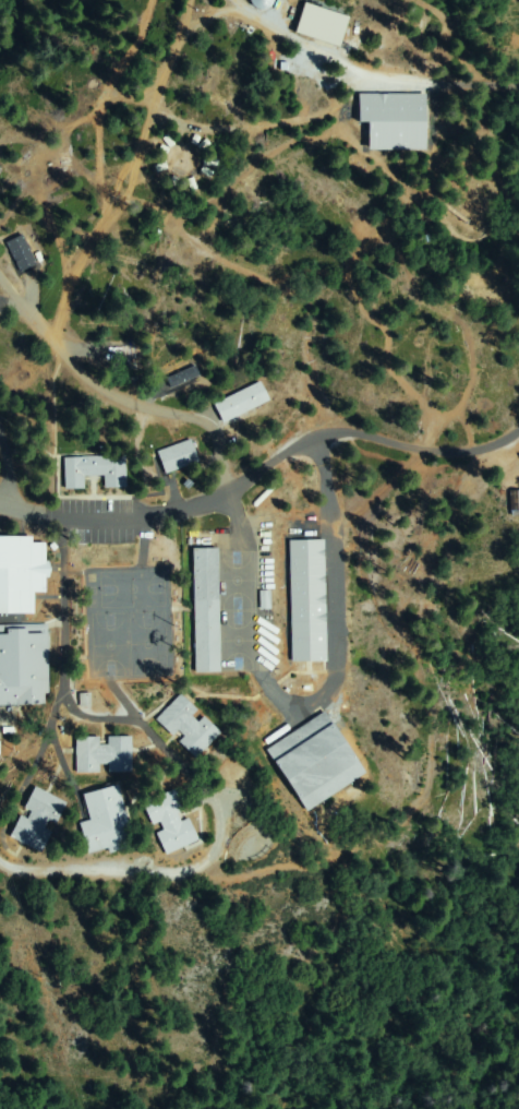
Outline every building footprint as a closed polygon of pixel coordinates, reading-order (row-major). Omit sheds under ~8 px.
[(265,0),(243,0),(248,10),(265,0)] [(305,3),(349,17),(338,49),(294,35),(305,3)] [(425,150),(367,151),(366,121),(359,121),(359,95),(424,94),(425,150)] [(167,136),(173,144),(170,147),(162,140),(167,136)] [(194,136),(200,138),(195,146),(191,144),(194,136)] [(160,146),(168,148),(166,155),(158,152),(160,146)] [(206,159),(217,163),(215,168),(204,165),(206,159)] [(164,164),(166,169),(159,174),(156,168),(164,164)] [(203,168),(212,172),(209,177),(201,172),(203,168)] [(169,182),(174,176),(179,179),(173,186),(169,182)] [(188,182),(192,179),(196,188),(191,190),(188,182)] [(23,277),(14,235),(33,230),(36,245),(43,242),(44,249),(33,251),(38,274),(23,277)] [(16,272),(33,264),(19,234),(1,242),(16,272)] [(193,366),(197,375),(162,391),(158,382),(193,366)] [(262,404),(237,420),(234,417),(225,422),(216,408),(258,381),(265,391),(256,396),(262,404)] [(188,472),(184,465),(166,474),(157,455),(189,440),(201,465),(188,472)] [(67,490),(62,460),(111,453),(112,458),(122,456),(126,486),(106,489),(104,475),(82,478),(84,487),(67,490)] [(510,492),(518,491),(518,515),(512,515),(510,492)] [(293,669),(291,534),(323,533),(325,668),(293,669)] [(32,613),(0,613),(0,536),(31,537),(31,545),(45,545),(44,592),(33,592),(32,613)] [(217,549),(219,672),(195,672),(193,549),(217,549)] [(8,632),(0,632),(0,627),(46,627),(46,631),(23,631),(23,635),(46,634),(46,704),(0,705),(0,635),(8,635),(8,632)] [(201,756),(180,741),(182,737),(160,722),(178,694),(195,706),(190,713),(217,732),(201,756)] [(306,812),(266,752),(323,713),(363,773),(306,812)] [(128,739),(134,768),(111,774),(110,766),(81,772),(74,741),(97,737),(99,744),(128,739)] [(80,824),(92,820),(85,796),(117,786),(133,844),(89,857),(80,824)] [(65,800),(60,821),(50,819),(41,848),(12,840),(19,819),(26,821),(35,791),(65,800)] [(174,794),(182,822),(189,820),(195,844),(167,851),(159,823),(154,824),(147,801),(174,794)]
